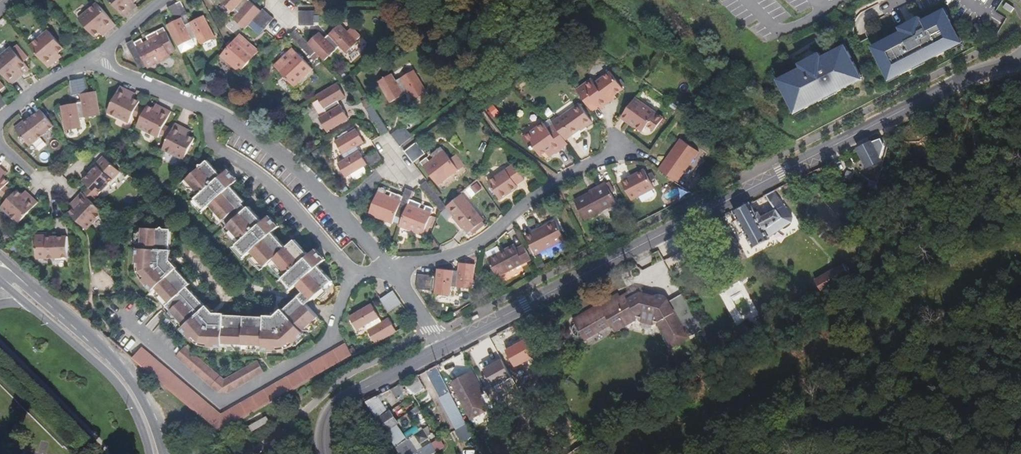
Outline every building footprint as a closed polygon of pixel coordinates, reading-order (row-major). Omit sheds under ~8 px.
[(124,18),(135,9),(131,5),(134,3),(137,0),(109,0),(124,18)] [(221,1),(233,12),(235,9),(239,12),(233,19),(245,29),(253,20),(261,11),(249,0),(222,0),(221,1)] [(175,4),(182,18),(188,14),(181,1),(175,4)] [(116,25),(97,3),(79,19),(94,37),(100,32),(103,30),(106,34),(116,25)] [(182,18),(175,4),(168,8),(170,11),(175,21),(168,25),(182,53),(194,47),(195,44),(193,39),(197,37),(201,45),(215,38),(204,16),(185,25),(182,18)] [(269,14),(264,9),(263,9),(261,11),(253,20),(259,25),(269,14)] [(314,11),(299,11),(299,26),(315,26),(314,11)] [(873,48),(878,58),(880,57),(885,68),(884,69),(889,79),(899,74),(899,76),(914,68),(913,67),(925,61),(926,62),(953,48),(952,47),(962,42),(957,32),(955,32),(950,22),(951,21),(946,11),(936,16),(935,14),(922,21),(920,17),(912,21),(914,25),(909,28),(907,24),(906,23),(904,24),(905,25),(900,28),(902,32),(882,42),(883,43),(873,48)] [(269,14),(259,25),(264,30),(265,29),(274,18),(269,14)] [(350,34),(340,24),(325,38),(320,32),(308,43),(320,56),(325,61),(340,46),(346,53),(358,42),(356,40),(360,37),(354,31),(350,34)] [(64,49),(48,30),(30,46),(49,68),(59,59),(56,56),(58,53),(64,49)] [(305,40),(295,30),(290,35),(300,45),(305,40)] [(171,57),(157,31),(146,36),(148,40),(144,43),(142,39),(135,43),(133,40),(126,43),(128,47),(140,70),(147,67),(148,69),(171,57)] [(250,49),(246,47),(249,43),(239,35),(228,48),(220,57),(241,74),(259,51),(253,46),(250,49)] [(308,43),(305,40),(300,45),(315,61),(320,56),(308,43)] [(12,85),(30,69),(11,47),(0,57),(0,71),(12,85)] [(788,74),(789,76),(779,81),(784,90),(785,89),(791,100),(790,101),(795,111),(805,106),(805,108),(825,98),(825,96),(836,90),(837,92),(853,84),(852,82),(862,77),(854,62),(852,63),(850,58),(851,57),(846,47),(836,52),(835,50),(822,57),(820,53),(812,57),(814,61),(809,63),(807,59),(806,58),(804,59),(805,60),(800,63),(802,67),(788,74)] [(313,70),(293,48),(287,54),(290,57),(287,61),(283,57),(274,66),(295,87),(313,70)] [(427,92),(414,70),(396,81),(392,74),(379,82),(391,103),(409,92),(414,100),(427,92)] [(623,89),(610,72),(595,84),(592,80),(577,90),(592,112),(599,106),(601,108),(609,102),(607,101),(614,95),(623,89)] [(100,115),(96,91),(88,93),(86,82),(85,78),(78,79),(81,94),(82,102),(62,106),(66,131),(82,128),(80,119),(100,115)] [(78,79),(71,81),(74,95),(81,94),(78,79)] [(346,97),(338,83),(317,95),(327,113),(319,118),(327,131),(349,119),(339,101),(346,97)] [(140,101),(134,98),(130,97),(133,92),(120,86),(107,112),(129,123),(133,115),(141,119),(145,110),(138,106),(140,101)] [(3,109),(9,104),(6,101),(0,94),(0,105),(3,109)] [(389,132),(370,101),(369,102),(366,97),(361,100),(364,105),(382,136),(389,132)] [(663,118),(635,98),(622,117),(643,132),(647,126),(649,122),(657,128),(663,118)] [(593,122),(579,104),(560,119),(559,118),(552,122),(554,125),(564,139),(565,140),(585,126),(585,127),(593,122)] [(171,112),(159,106),(157,110),(154,108),(148,105),(145,110),(141,119),(137,127),(158,137),(160,134),(168,138),(172,129),(165,125),(171,112)] [(54,126),(41,110),(31,118),(16,130),(29,146),(54,126)] [(16,130),(31,118),(30,116),(15,128),(16,130)] [(195,138),(189,135),(185,134),(188,129),(176,123),(172,129),(168,138),(163,149),(184,160),(188,152),(191,146),(195,138)] [(564,139),(554,125),(548,129),(544,123),(524,138),(532,150),(535,148),(541,156),(546,152),(552,148),(556,154),(562,149),(559,144),(565,140),(564,139)] [(403,125),(391,135),(396,141),(408,131),(403,125)] [(364,142),(356,129),(335,141),(346,159),(338,164),(346,177),(368,164),(371,170),(384,163),(377,150),(364,158),(357,147),(364,142)] [(412,137),(408,131),(396,141),(400,146),(412,137)] [(698,152),(681,139),(659,170),(677,182),(698,152)] [(878,139),(872,141),(858,148),(867,167),(881,160),(880,158),(883,150),(878,139)] [(559,144),(562,149),(568,145),(565,140),(559,144)] [(421,148),(416,142),(404,152),(409,157),(421,148)] [(461,162),(456,155),(450,159),(441,147),(431,154),(434,158),(430,161),(427,157),(420,162),(438,186),(459,170),(456,167),(461,162)] [(421,148),(409,157),(413,163),(425,154),(421,148)] [(556,154),(552,148),(546,152),(550,158),(556,154)] [(90,170),(92,172),(105,158),(103,156),(90,170)] [(120,172),(105,158),(92,172),(83,181),(89,187),(97,194),(98,196),(120,172)] [(319,317),(307,305),(312,300),(325,288),(328,288),(328,285),(333,281),(319,266),(325,260),(315,249),(309,255),(295,240),(287,248),(273,232),(279,227),(270,216),(263,221),(249,206),(245,201),(231,186),(237,180),(228,169),(221,175),(207,160),(203,165),(200,164),(199,168),(186,179),(200,195),(196,199),(206,209),(210,205),(224,221),(228,225),(242,241),(238,245),(247,255),(252,251),(266,267),(275,258),(288,274),(284,278),(293,289),(298,285),(304,292),(300,296),(284,310),(283,309),(278,314),(273,316),(265,315),(265,317),(224,315),(224,313),(217,313),(212,311),(207,305),(206,306),(192,291),(188,287),(191,284),(177,269),(178,268),(173,262),(171,257),(172,250),(170,250),(171,229),(164,229),(162,227),(160,229),(143,228),(142,248),(138,248),(137,263),(138,273),(144,280),(147,278),(170,303),(166,306),(171,311),(194,336),(192,338),(196,343),(201,345),(208,347),(223,347),(223,344),(264,345),(264,349),(278,350),(288,348),(296,343),(293,340),(319,317)] [(525,179),(514,164),(488,182),(500,199),(518,187),(517,185),(525,179)] [(0,167),(0,194),(3,197),(10,189),(6,186),(9,182),(4,177),(1,175),(5,171),(0,167)] [(654,188),(644,170),(622,182),(632,200),(654,188)] [(420,186),(431,200),(437,194),(426,181),(420,186)] [(611,192),(607,183),(606,183),(599,187),(599,188),(575,201),(584,220),(617,203),(611,192)] [(103,212),(91,201),(97,194),(89,187),(83,194),(82,192),(73,202),(76,205),(74,208),(69,213),(87,230),(103,212)] [(403,196),(392,192),(390,196),(385,195),(387,190),(379,187),(369,215),(393,224),(396,216),(402,219),(408,204),(401,201),(403,196)] [(408,204),(410,199),(413,191),(406,188),(403,196),(401,201),(408,204)] [(25,197),(22,194),(17,190),(14,193),(10,189),(3,197),(7,201),(1,207),(18,224),(38,202),(28,193),(25,197)] [(777,213),(761,218),(759,213),(756,215),(750,203),(734,211),(738,219),(733,222),(740,236),(745,233),(754,248),(769,240),(768,237),(791,222),(793,218),(775,191),(766,194),(777,213)] [(446,207),(437,194),(431,200),(441,212),(446,207)] [(484,221),(461,194),(447,207),(469,233),(471,231),(473,234),(480,229),(477,226),(483,221),(484,221)] [(434,209),(426,206),(424,210),(420,208),(421,204),(410,199),(408,204),(402,219),(399,226),(423,236),(427,226),(432,228),(436,218),(431,216),(434,209)] [(565,239),(555,221),(544,227),(545,228),(534,234),(533,232),(526,236),(536,255),(565,239)] [(67,237),(55,237),(36,237),(36,258),(68,257),(67,237)] [(353,241),(343,250),(349,257),(359,248),(353,241)] [(524,245),(517,249),(516,246),(502,253),(502,252),(488,259),(498,277),(531,259),(524,245)] [(366,256),(359,248),(349,257),(351,260),(354,262),(359,265),(366,256)] [(852,274),(843,262),(816,279),(825,292),(852,274)] [(473,289),(475,265),(459,263),(458,271),(438,269),(435,294),(451,296),(452,286),(473,289)] [(433,276),(418,274),(416,289),(422,290),(431,291),(433,276)] [(429,301),(422,290),(416,289),(425,303),(429,301)] [(402,303),(393,291),(387,295),(396,307),(402,303)] [(704,330),(683,295),(669,303),(668,302),(668,301),(667,301),(667,300),(666,300),(666,299),(665,298),(664,298),(664,297),(663,297),(662,297),(661,297),(660,297),(659,296),(658,296),(658,297),(657,297),(656,297),(655,297),(654,298),(636,293),(631,296),(629,293),(615,301),(613,298),(573,321),(584,340),(624,318),(626,322),(631,323),(635,320),(634,318),(658,324),(672,348),(704,330)] [(396,307),(387,295),(381,299),(390,311),(396,307)] [(382,322),(372,304),(350,316),(358,330),(366,325),(376,344),(397,332),(390,318),(382,322)] [(346,343),(221,414),(142,347),(133,357),(220,432),(353,356),(346,343)] [(543,368),(531,345),(519,351),(531,371),(538,367),(540,369),(543,368)] [(258,361),(224,379),(185,346),(176,357),(218,392),(228,393),(265,373),(258,361)] [(442,420),(452,422),(459,435),(472,439),(450,392),(446,391),(435,367),(419,374),(426,389),(433,385),(438,397),(436,406),(444,408),(442,420)] [(478,367),(457,377),(475,413),(493,404),(487,393),(490,391),(478,367)] [(406,388),(403,382),(391,389),(395,398),(403,394),(404,391),(404,390),(406,388)] [(395,423),(397,422),(390,411),(388,412),(377,396),(366,402),(400,453),(412,453),(416,451),(408,438),(405,439),(395,423)] [(428,438),(424,430),(415,434),(420,443),(428,438)] [(423,448),(431,443),(428,438),(420,443),(423,448)]
